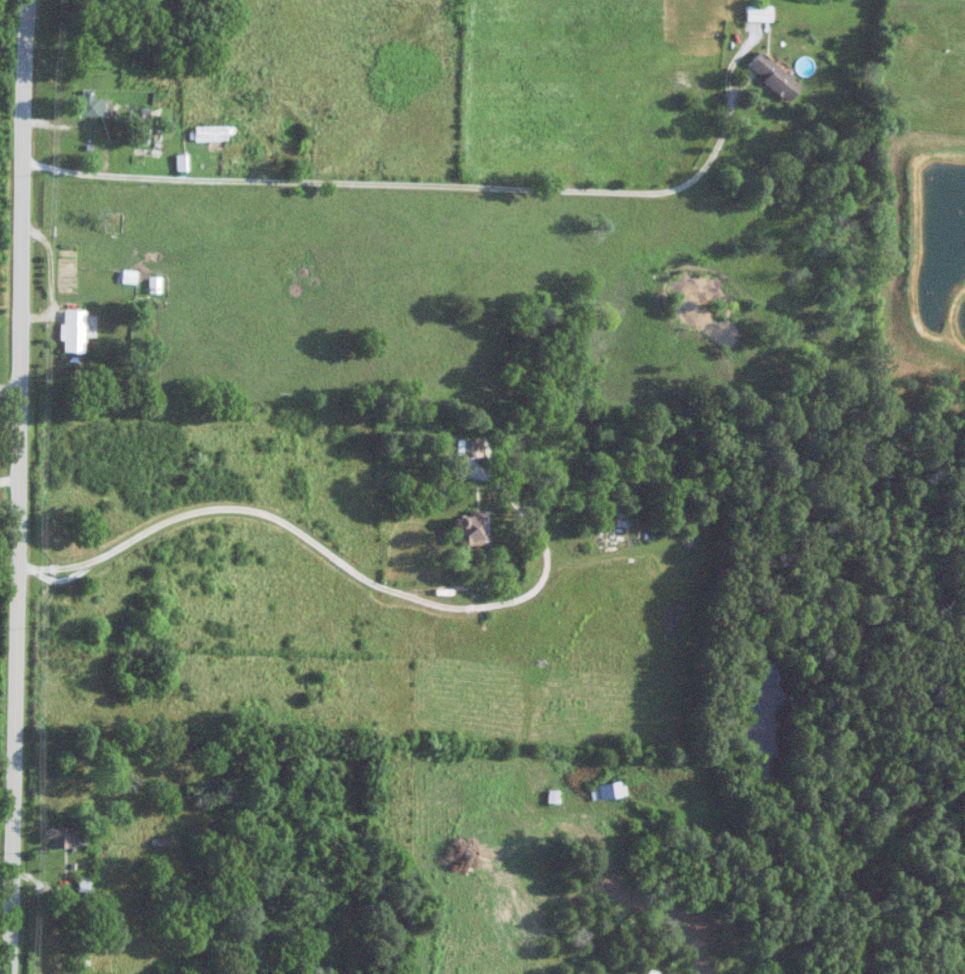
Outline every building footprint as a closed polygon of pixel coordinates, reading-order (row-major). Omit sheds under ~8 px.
[(745,20),(769,20),(769,5),(745,5),(745,20)] [(745,66),(786,101),(800,85),(759,50),(745,66)] [(104,116),(104,99),(91,99),(91,88),(80,88),(80,115),(104,116)] [(229,127),(192,127),(192,141),(229,141),(229,127)] [(120,284),(132,284),(132,271),(120,271),(120,284)] [(80,311),(59,311),(58,352),(80,353),(80,311)] [(472,440),(455,440),(455,457),(472,457),(472,440)] [(590,786),(592,801),(628,797),(626,782),(590,786)] [(43,848),(71,848),(71,828),(43,828),(43,848)]
